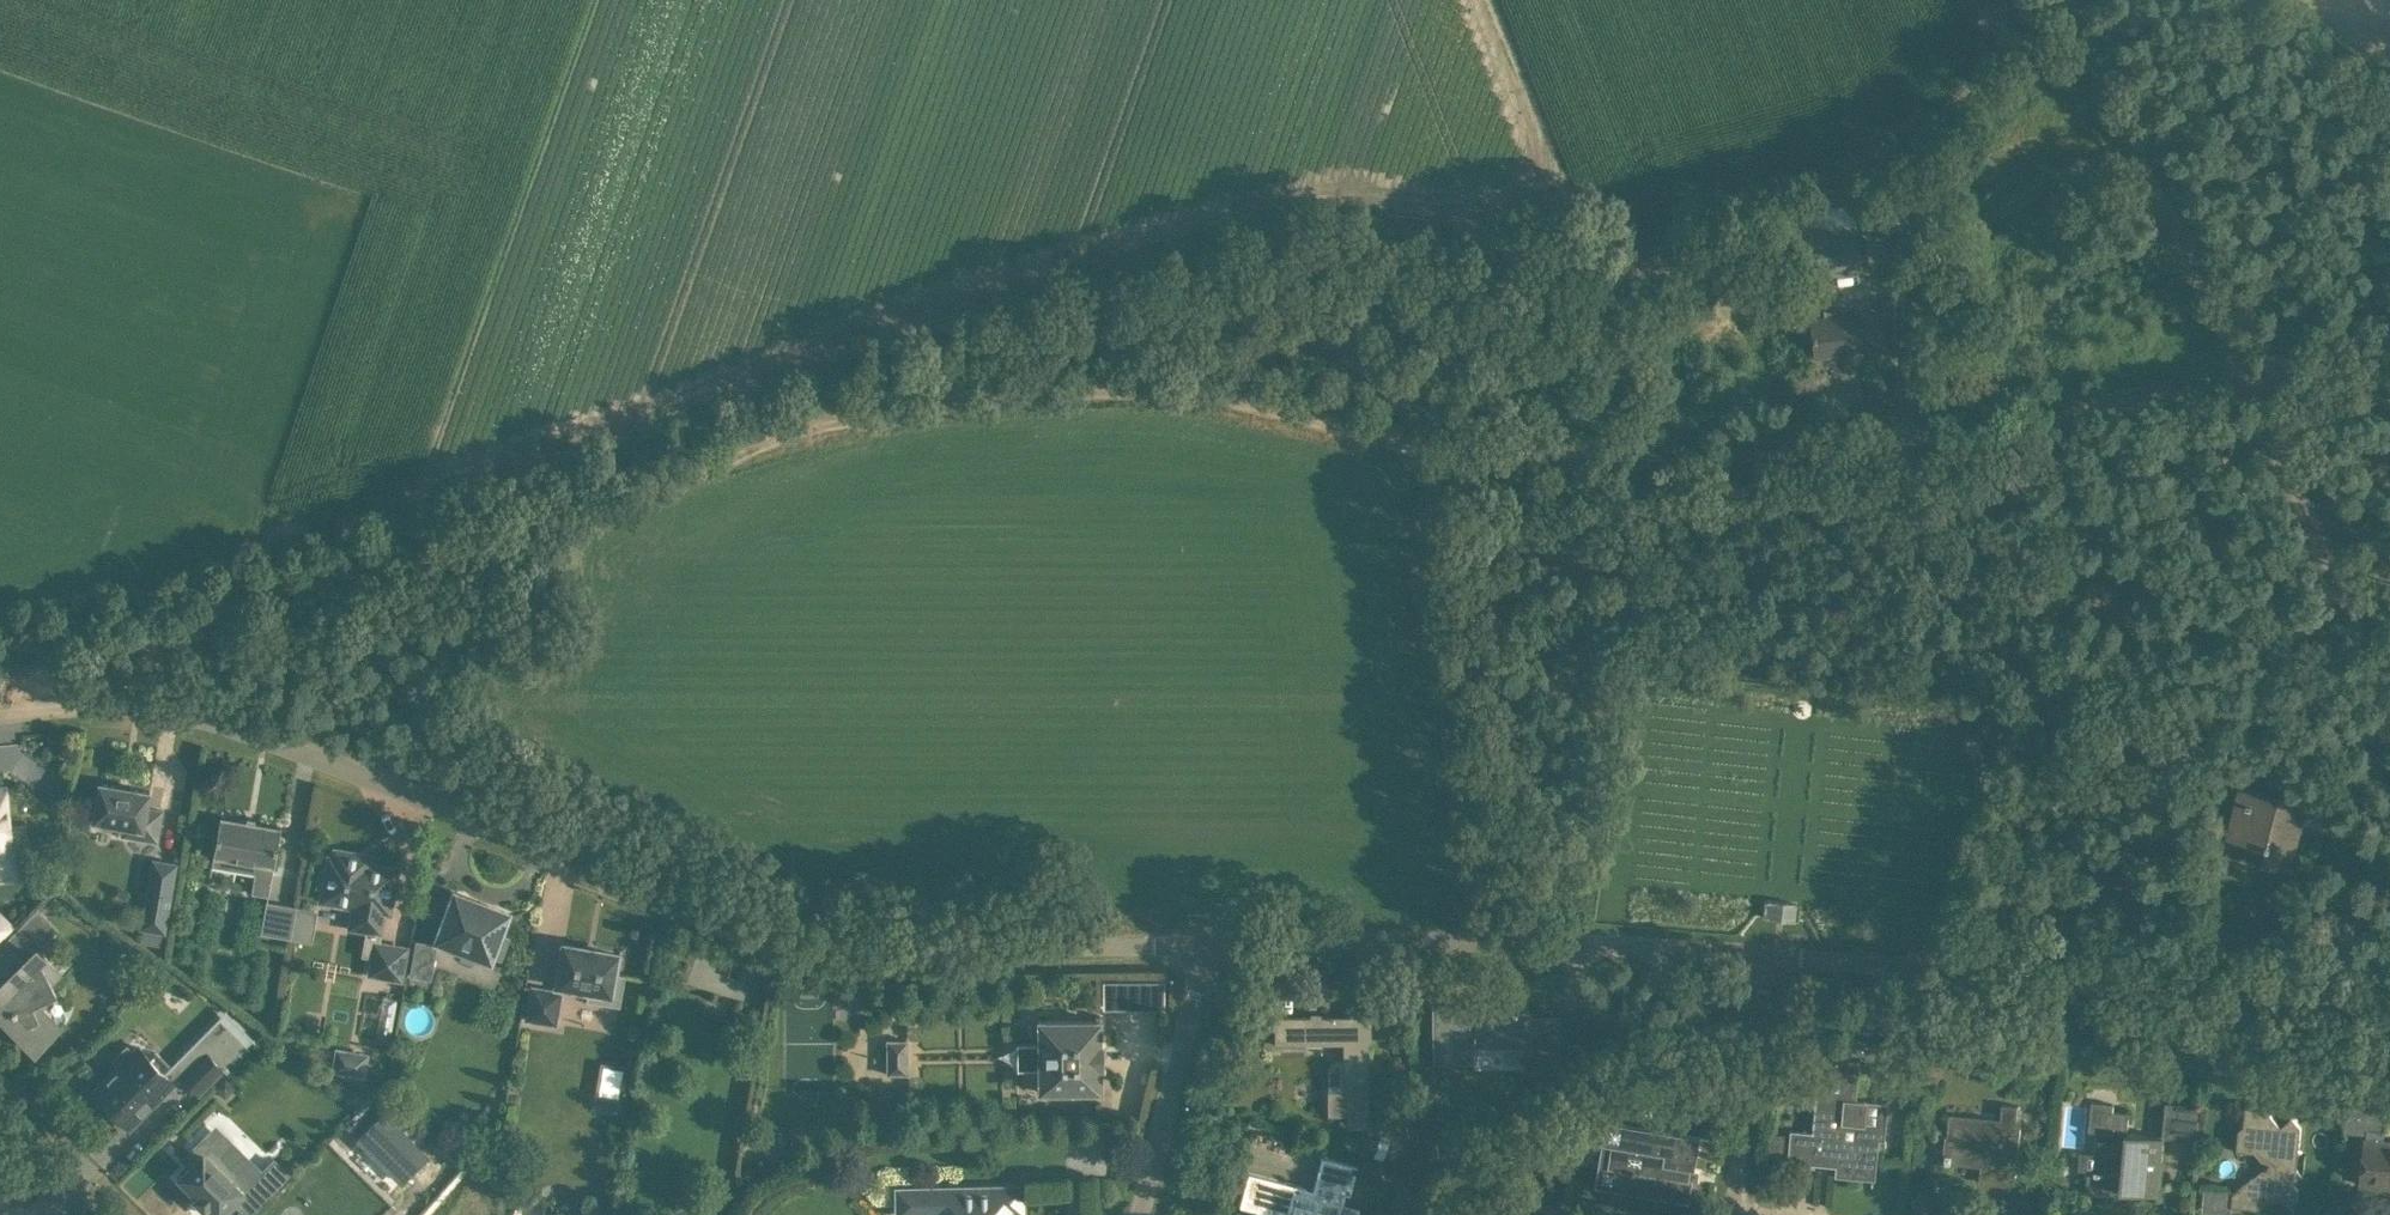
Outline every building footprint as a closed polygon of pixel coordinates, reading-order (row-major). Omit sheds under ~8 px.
[(1802,278),(1861,271),(1856,225),(1797,232),(1802,278)] [(1756,252),(1762,276),(1772,273),(1767,249),(1756,252)] [(1817,289),(1805,290),(1806,302),(1818,301),(1817,289)] [(1880,347),(1877,323),(1875,310),(1839,315),(1837,301),(1823,303),(1824,317),(1810,319),(1815,355),(1880,347)] [(94,819),(124,824),(123,833),(158,839),(163,808),(148,805),(150,789),(100,781),(94,819)] [(2308,797),(2284,791),(2282,790),(2280,796),(2241,786),(2231,829),(2268,838),(2267,843),(2268,843),(2265,857),(2291,863),(2308,797)] [(8,825),(5,789),(0,789),(0,878),(30,874),(25,824),(8,825)] [(221,814),(214,855),(257,863),(252,892),(269,895),(281,825),(255,820),(256,817),(248,815),(247,819),(221,814)] [(358,861),(360,853),(336,849),(335,857),(330,856),(327,869),(321,868),(318,884),(325,886),(322,899),(354,904),(351,926),(381,931),(385,909),(389,910),(397,868),(358,861)] [(147,892),(172,896),(178,861),(153,857),(147,892)] [(455,891),(437,939),(491,959),(493,954),(501,957),(509,936),(501,933),(509,911),(455,891)] [(291,937),(297,905),(266,899),(260,932),(291,937)] [(1781,905),(1762,903),(1762,913),(1761,927),(1779,929),(1799,930),(1800,917),(1800,906),(1781,905)] [(38,907),(29,916),(50,936),(59,927),(38,907)] [(11,925),(0,914),(0,936),(11,925)] [(40,950),(50,936),(29,916),(5,940),(25,961),(0,986),(0,1011),(37,1049),(47,1039),(45,1037),(54,1033),(38,1001),(55,993),(47,977),(57,967),(40,950)] [(417,940),(412,973),(431,976),(436,943),(417,940)] [(376,942),(371,972),(401,977),(406,947),(376,942)] [(564,943),(558,982),(589,988),(587,999),(620,1005),(626,973),(614,971),(618,953),(564,943)] [(533,986),(528,1017),(556,1022),(561,991),(533,986)] [(1523,1044),(1524,1060),(1524,1071),(1559,1071),(1559,1015),(1530,1015),(1530,1010),(1517,1010),(1517,1009),(1512,1009),(1512,1010),(1474,1011),(1474,1001),(1472,1001),(1472,1003),(1434,1003),(1435,1059),(1474,1059),(1474,1044),(1523,1044)] [(1040,1086),(1040,1090),(1101,1090),(1101,1065),(1103,1065),(1103,1043),(1101,1043),(1100,1018),(1085,1019),(1085,1004),(1054,1005),(1054,1019),(1039,1019),(1039,1024),(1016,1025),(1017,1086),(1040,1086)] [(1328,1114),(1347,1114),(1367,1114),(1370,1114),(1370,1041),(1371,1041),(1371,1004),(1350,1004),(1350,1014),(1275,1015),(1275,1043),(1305,1043),(1305,1041),(1344,1041),(1345,1088),(1328,1089),(1328,1114)] [(858,1069),(885,1069),(885,1074),(908,1074),(908,1038),(885,1038),(885,1043),(858,1043),(858,1069)] [(120,1064),(94,1090),(130,1126),(175,1081),(164,1070),(170,1064),(156,1050),(150,1056),(139,1045),(134,1050),(127,1044),(114,1058),(120,1064)] [(336,1045),(332,1070),(366,1076),(370,1051),(336,1045)] [(207,1050),(182,1075),(199,1092),(224,1067),(207,1050)] [(1573,1070),(1598,1069),(1597,1054),(1572,1055),(1573,1070)] [(1875,1157),(1877,1134),(1878,1123),(1843,1121),(1845,1100),(1855,1101),(1857,1083),(1859,1060),(1835,1057),(1834,1069),(1818,1067),(1812,1130),(1790,1129),(1787,1160),(1821,1164),(1822,1153),(1838,1154),(1836,1173),(1859,1175),(1861,1156),(1875,1157)] [(626,1070),(601,1067),(596,1105),(621,1109),(626,1070)] [(236,1085),(226,1075),(215,1086),(225,1096),(236,1085)] [(2348,1106),(2345,1130),(2368,1132),(2363,1181),(2389,1183),(2389,1141),(2385,1141),(2388,1103),(2348,1099),(2348,1106)] [(2162,1135),(2128,1132),(2129,1112),(2113,1111),(2114,1102),(2092,1100),(2089,1130),(2097,1130),(2094,1169),(2089,1169),(2087,1191),(2123,1194),(2123,1189),(2159,1193),(2162,1169),(2164,1137),(2201,1140),(2204,1105),(2165,1102),(2162,1135)] [(2268,1162),(2234,1192),(2233,1205),(2243,1206),(2243,1204),(2251,1198),(2258,1207),(2277,1191),(2281,1196),(2298,1198),(2299,1187),(2292,1179),(2300,1172),(2302,1175),(2304,1174),(2288,1154),(2300,1145),(2302,1123),(2294,1114),(2282,1123),(2266,1103),(2246,1101),(2244,1123),(2240,1125),(2238,1147),(2257,1149),(2268,1162)] [(1951,1112),(1948,1137),(1946,1161),(1952,1162),(1952,1161),(1982,1164),(1981,1180),(2016,1184),(2018,1160),(2022,1124),(2018,1124),(2020,1104),(2003,1102),(2002,1118),(1951,1112)] [(358,1138),(401,1180),(425,1155),(382,1113),(380,1115),(374,1121),(358,1138)] [(1367,1126),(1367,1114),(1347,1114),(1347,1126),(1367,1126)] [(1603,1131),(1602,1141),(1601,1143),(1594,1183),(1594,1186),(1597,1186),(1623,1190),(1688,1201),(1692,1178),(1687,1177),(1689,1168),(1693,1169),(1699,1135),(1604,1119),(1602,1131),(1603,1131)] [(235,1166),(249,1152),(225,1129),(211,1143),(235,1166)] [(1782,1155),(1785,1132),(1769,1130),(1767,1153),(1782,1155)] [(219,1214),(221,1214),(244,1191),(232,1179),(240,1172),(204,1136),(183,1157),(191,1165),(180,1176),(198,1194),(196,1197),(205,1207),(208,1204),(219,1214)] [(1346,1163),(1323,1157),(1314,1190),(1250,1173),(1242,1204),(1284,1214),(1339,1214),(1345,1192),(1350,1194),(1357,1166),(1346,1163)] [(275,1158),(253,1180),(268,1194),(289,1173),(275,1158)] [(1407,1181),(1403,1198),(1405,1199),(1392,1212),(1395,1214),(1402,1214),(1414,1203),(1416,1203),(1421,1184),(1407,1181)] [(912,1187),(897,1187),(897,1214),(928,1214),(1012,1214),(1012,1212),(1024,1211),(1024,1185),(912,1187)]
